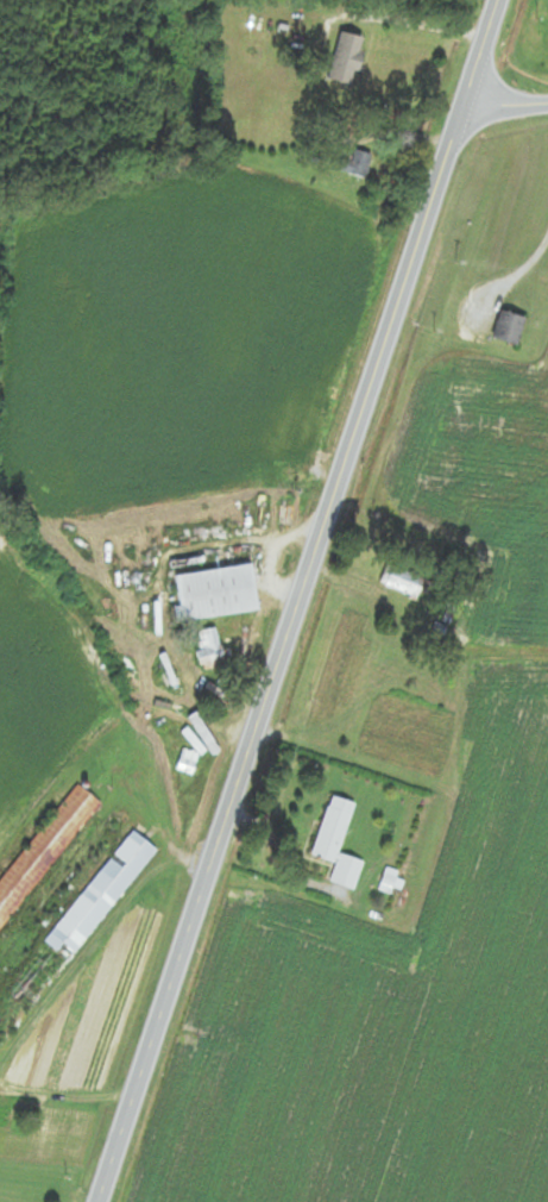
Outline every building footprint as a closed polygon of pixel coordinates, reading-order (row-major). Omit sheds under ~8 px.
[(356,35),(345,32),(332,82),(343,85),(356,35)] [(351,162),(344,160),(340,173),(367,180),(373,156),(354,150),(351,162)] [(518,347),(526,319),(501,312),(493,341),(518,347)] [(426,579),(389,562),(379,583),(416,600),(426,579)] [(176,574),(182,621),(258,612),(253,565),(176,574)] [(226,665),(215,628),(193,634),(204,671),(226,665)] [(100,802),(75,783),(0,880),(0,931),(100,802)] [(363,862),(339,855),(354,803),(330,796),(314,856),(336,862),(330,883),(355,890),(363,862)] [(130,829),(0,998),(0,1051),(156,849),(130,829)]
